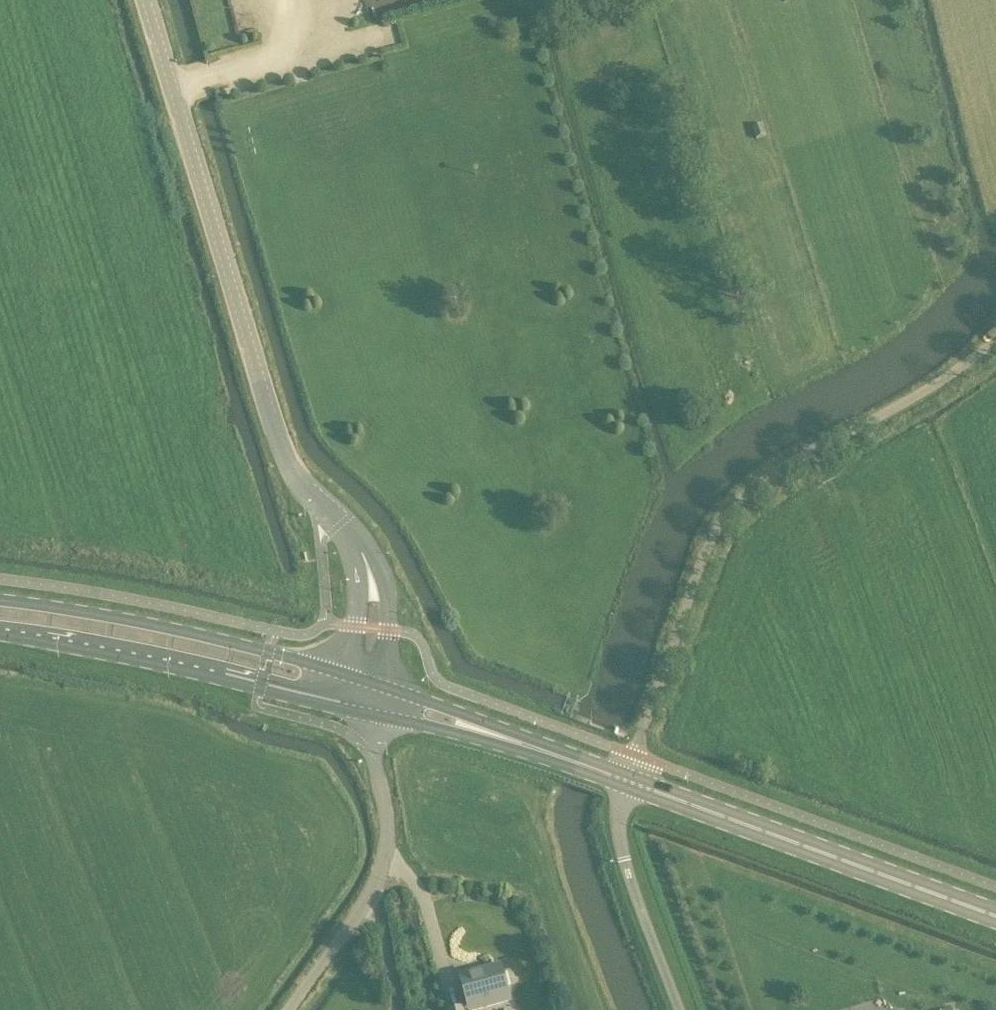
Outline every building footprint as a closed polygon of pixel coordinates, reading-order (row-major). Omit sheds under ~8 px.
[(430,870),(444,873),(446,861),(432,858),(430,870)] [(474,974),(460,978),(469,1009),(480,1009),(509,1002),(501,971),(475,978),(474,974)]
